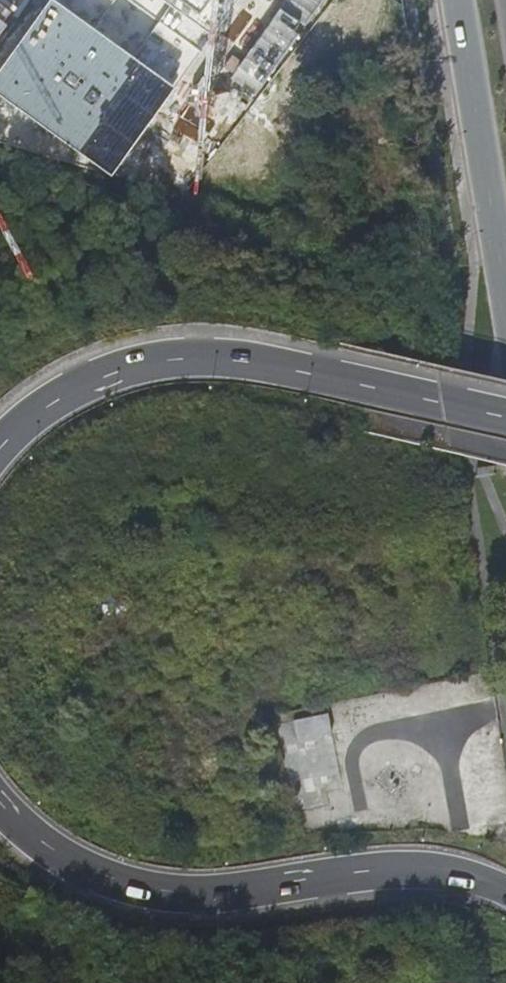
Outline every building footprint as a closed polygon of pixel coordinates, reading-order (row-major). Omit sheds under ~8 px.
[(0,66),(0,94),(114,174),(237,0),(45,0),(0,66)] [(293,721),(297,741),(331,733),(327,713),(293,721)]
